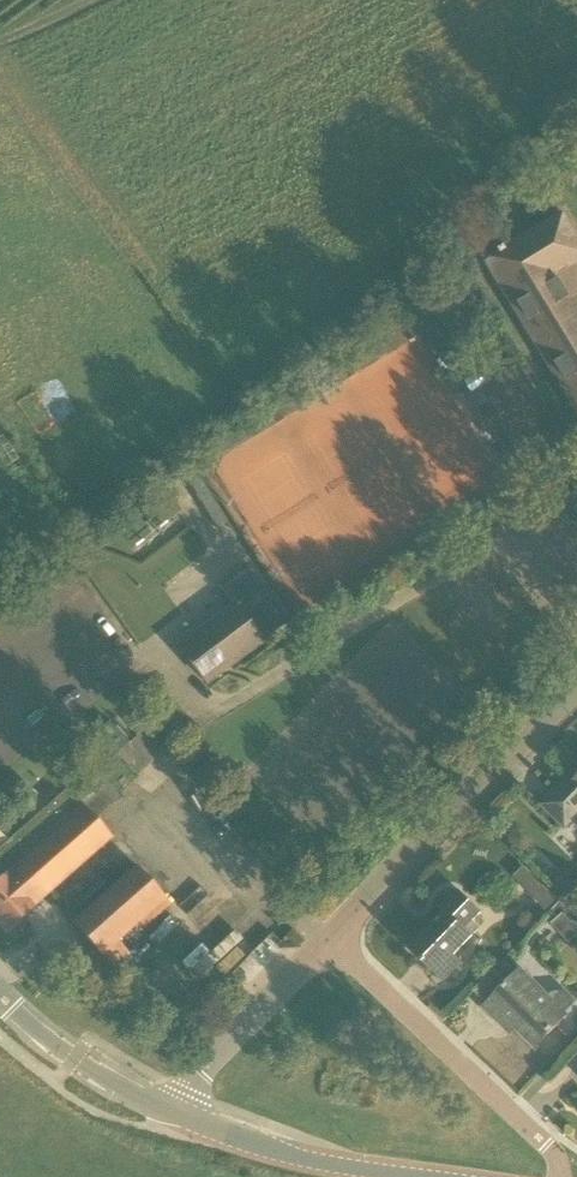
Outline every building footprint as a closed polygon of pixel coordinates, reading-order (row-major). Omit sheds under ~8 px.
[(576,402),(576,291),(562,266),(576,257),(576,232),(563,210),(487,258),(576,402)] [(207,683),(263,641),(236,605),(179,647),(207,683)] [(576,781),(571,776),(544,805),(566,826),(576,815),(576,780),(576,781)] [(93,791),(80,777),(0,848),(0,879),(93,791)] [(112,837),(97,817),(107,807),(93,791),(0,879),(0,922),(7,930),(112,837)] [(165,899),(135,866),(72,922),(102,955),(103,954),(115,968),(130,954),(118,940),(139,922),(144,927),(171,904),(166,898),(165,899)] [(539,881),(524,866),(514,877),(528,891),(531,895),(543,884),(539,881)] [(560,875),(550,885),(562,897),(572,886),(562,876),(560,875)] [(436,973),(473,935),(464,927),(480,911),(459,891),(443,908),(446,911),(410,948),(436,973)] [(552,922),(568,941),(576,933),(576,928),(563,912),(552,922)] [(229,927),(192,969),(203,979),(240,937),(229,927)] [(568,1015),(522,969),(485,1007),(502,1025),(507,1020),(536,1048),(568,1015)]
